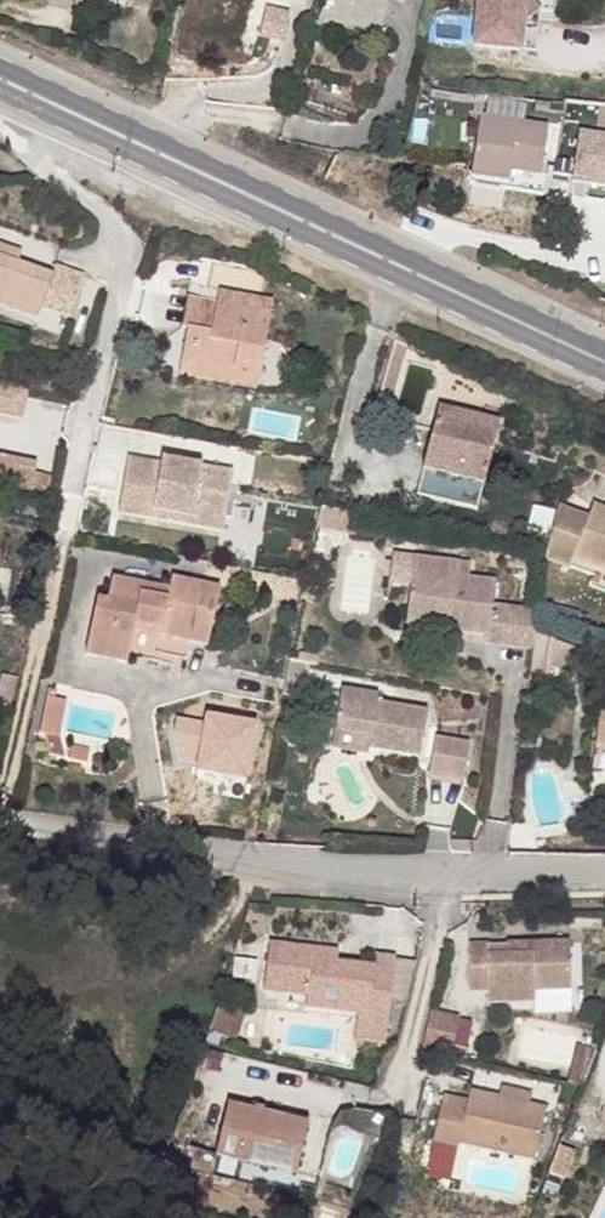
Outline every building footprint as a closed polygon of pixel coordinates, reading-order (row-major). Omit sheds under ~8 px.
[(125,4),(149,11),(152,0),(126,0),(125,4)] [(534,0),(477,0),(474,44),(523,48),(526,17),(539,6),(534,0)] [(289,9),(268,4),(262,33),(283,38),(289,9)] [(526,116),(527,102),(489,99),(488,113),(526,116)] [(546,125),(479,114),(470,173),(507,179),(506,188),(543,195),(545,176),(538,175),(546,125)] [(575,150),(566,199),(604,205),(604,155),(575,150)] [(468,182),(506,188),(507,179),(470,173),(468,182)] [(0,241),(0,254),(18,260),(22,249),(0,241)] [(53,271),(18,260),(0,254),(0,303),(39,317),(41,310),(53,271)] [(55,267),(53,271),(41,310),(67,319),(81,276),(55,267)] [(211,365),(260,373),(272,297),(220,288),(218,298),(212,328),(188,324),(180,373),(209,378),(211,365)] [(183,324),(188,324),(212,328),(218,298),(188,293),(183,324)] [(211,365),(209,378),(258,386),(260,373),(211,365)] [(0,383),(0,415),(19,420),(27,390),(0,383)] [(484,483),(497,434),(465,426),(468,414),(438,407),(423,467),(484,483)] [(499,422),(468,414),(465,426),(497,434),(499,422)] [(152,517),(153,510),(162,463),(131,458),(122,511),(152,517)] [(162,463),(153,510),(191,516),(193,506),(226,511),(231,470),(201,465),(199,474),(187,471),(188,463),(163,458),(162,463)] [(201,465),(188,463),(187,471),(199,474),(201,465)] [(559,505),(548,547),(546,557),(569,566),(573,556),(597,565),(604,568),(604,508),(594,503),(588,516),(559,505)] [(153,510),(152,517),(152,518),(223,530),(226,511),(193,506),(191,516),(153,510)] [(537,631),(540,610),(497,605),(500,581),(475,577),(476,564),(422,557),(414,609),(453,614),(452,628),(489,634),(489,640),(535,647),(537,631)] [(597,565),(593,576),(604,581),(604,568),(597,565)] [(143,593),(146,583),(114,576),(108,603),(97,601),(86,653),(127,662),(129,654),(134,628),(190,640),(208,644),(220,586),(217,586),(173,576),(171,587),(169,597),(143,593)] [(171,587),(146,583),(143,593),(169,597),(171,587)] [(453,614),(414,609),(412,623),(452,628),(453,614)] [(134,628),(129,654),(174,663),(176,655),(186,658),(190,640),(134,628)] [(554,637),(539,631),(534,668),(549,668),(550,659),(554,637)] [(582,671),(590,650),(554,637),(550,659),(582,671)] [(301,682),(304,664),(289,662),(286,679),(301,682)] [(6,672),(0,698),(0,700),(15,704),(22,676),(6,672)] [(299,692),(301,682),(286,679),(284,690),(299,692)] [(382,694),(346,689),(340,730),(374,734),(372,746),(423,754),(430,708),(382,701),(382,694)] [(64,700),(46,697),(39,733),(57,737),(64,700)] [(604,768),(604,721),(599,720),(593,766),(604,768)] [(374,734),(340,730),(338,745),(371,751),(372,746),(374,734)] [(472,741),(439,735),(433,770),(467,776),(472,741)] [(247,743),(245,760),(260,762),(262,745),(247,743)] [(99,754),(80,750),(78,761),(97,764),(99,754)] [(373,963),(336,960),(312,958),(313,946),(268,942),(264,988),(306,992),(305,1004),(360,1009),(369,1010),(368,1031),(388,1032),(394,955),(374,953),(373,963)] [(531,955),(508,955),(489,956),(488,944),(469,945),(470,989),(487,989),(488,1002),(532,1001),(532,989),(569,988),(568,943),(531,943),(531,955)] [(508,944),(508,955),(531,955),(531,943),(508,944)] [(337,949),(313,946),(312,958),(336,960),(337,949)] [(244,1009),(217,1001),(208,1030),(235,1039),(244,1009)] [(369,1010),(360,1009),(359,1030),(368,1031),(369,1010)] [(456,1018),(433,1013),(426,1044),(448,1050),(456,1018)] [(498,1097),(545,1108),(547,1098),(500,1087),(498,1097)] [(533,1158),(545,1108),(498,1097),(469,1090),(467,1100),(441,1094),(429,1142),(454,1148),(456,1140),(533,1158)] [(309,1122),(228,1102),(216,1153),(295,1174),(309,1122)]
